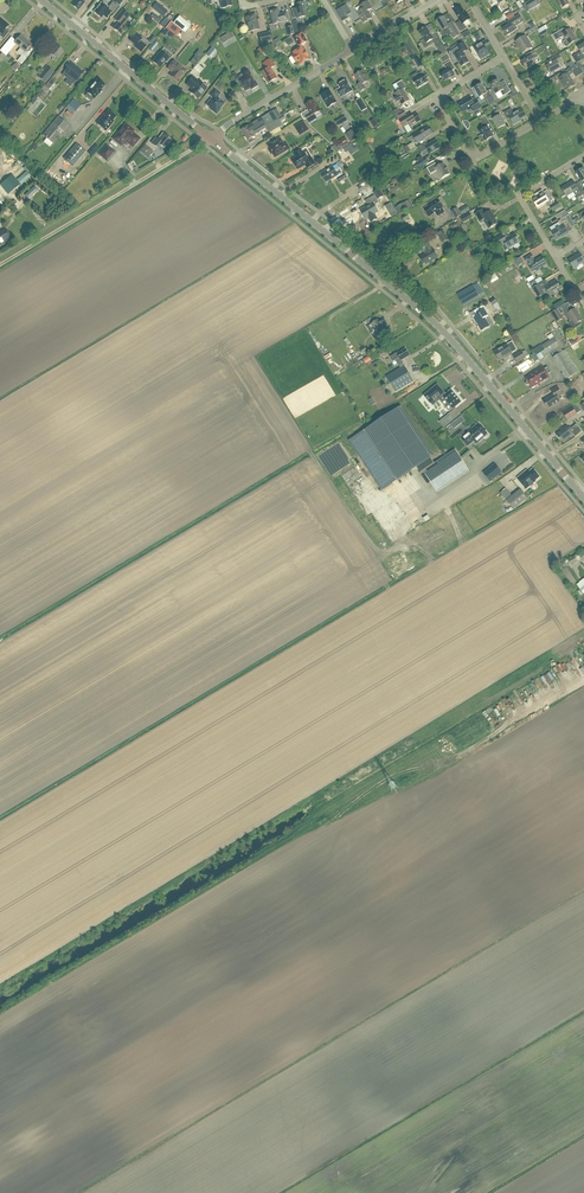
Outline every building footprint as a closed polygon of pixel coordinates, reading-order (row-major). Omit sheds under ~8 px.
[(85,2),(83,1),(84,0),(75,0),(71,4),(73,6),(79,10),(85,2)] [(222,9),(231,6),(232,5),(231,1),(230,1),(230,0),(220,0),(222,9)] [(540,4),(537,0),(532,0),(525,4),(529,10),(540,4)] [(567,0),(558,0),(563,9),(565,7),(566,8),(568,7),(568,6),(569,5),(567,0)] [(113,2),(108,8),(109,9),(108,9),(112,12),(113,14),(119,6),(113,2)] [(298,19),(306,17),(304,8),(303,2),(296,4),(297,8),(291,10),(293,19),(297,17),(298,19)] [(368,21),(369,21),(369,20),(372,18),(368,11),(372,9),(368,2),(360,6),(363,10),(358,13),(364,23),(368,21)] [(107,19),(112,12),(108,9),(109,9),(108,8),(102,3),(94,13),(101,18),(103,15),(107,19)] [(157,3),(152,8),(163,17),(168,12),(157,3)] [(346,5),(336,11),(343,22),(349,18),(347,15),(351,13),(346,5)] [(459,19),(461,21),(456,24),(461,32),(467,29),(464,24),(470,20),(467,14),(465,15),(461,7),(455,11),(459,19)] [(121,35),(130,25),(126,21),(130,16),(123,10),(115,20),(119,23),(114,29),(121,35)] [(279,15),(278,10),(270,12),(273,25),(288,21),(286,13),(279,15)] [(504,13),(504,14),(507,18),(513,14),(510,10),(504,13)] [(152,16),(160,23),(163,20),(155,13),(152,16)] [(518,25),(524,22),(519,15),(508,22),(510,25),(503,30),(507,37),(516,31),(515,31),(518,29),(516,26),(518,25)] [(191,25),(179,16),(174,23),(171,22),(167,27),(177,35),(181,30),(185,33),(191,25)] [(257,23),(255,16),(245,18),(249,32),(249,31),(259,28),(259,30),(258,23),(257,23)] [(437,21),(437,22),(442,30),(441,31),(441,33),(442,36),(445,36),(448,34),(449,36),(452,35),(454,38),(460,35),(452,23),(449,25),(444,17),(443,17),(442,17),(441,16),(440,17),(439,17),(438,18),(437,19),(437,20),(437,21)] [(0,19),(0,32),(2,34),(0,36),(0,37),(4,40),(10,32),(6,29),(9,26),(0,19)] [(288,36),(295,35),(292,26),(286,27),(288,36)] [(537,31),(535,27),(531,29),(526,32),(529,36),(537,31)] [(424,40),(421,42),(423,46),(432,40),(441,54),(446,50),(435,34),(431,36),(426,28),(423,30),(422,29),(419,31),(420,32),(419,32),(424,40)] [(564,29),(563,29),(553,35),(556,41),(564,36),(564,37),(566,41),(564,42),(564,44),(565,46),(567,47),(570,46),(569,45),(577,40),(570,29),(565,32),(564,29)] [(460,34),(463,39),(470,34),(467,30),(460,34)] [(261,44),(271,41),(269,33),(259,35),(261,44)] [(141,38),(136,34),(130,41),(136,46),(135,47),(141,53),(150,43),(142,37),(141,38)] [(302,47),(301,46),(307,42),(302,34),(293,39),(299,49),(293,53),(294,55),(292,56),(292,57),(289,59),(292,64),(295,62),(296,63),(298,61),(300,64),(302,65),(303,64),(304,62),(309,59),(308,57),(304,50),(302,47)] [(21,36),(16,42),(12,38),(1,51),(6,56),(16,44),(26,52),(32,45),(21,36)] [(522,54),(533,47),(526,36),(515,42),(522,54)] [(234,38),(223,43),(225,47),(235,42),(234,38)] [(152,51),(158,44),(155,42),(149,49),(152,51)] [(412,43),(408,45),(414,55),(418,53),(412,43)] [(461,67),(469,62),(465,55),(465,54),(464,53),(468,50),(464,43),(457,47),(460,52),(455,56),(461,67)] [(481,59),(490,54),(483,43),(474,48),(481,59)] [(583,59),(583,55),(583,54),(583,44),(578,48),(581,52),(573,57),(577,64),(583,59)] [(55,62),(64,52),(57,46),(49,56),(52,58),(52,59),(55,62)] [(208,53),(213,58),(219,52),(214,47),(208,53)] [(191,61),(195,66),(206,54),(201,50),(191,61)] [(173,56),(167,51),(165,54),(161,52),(153,62),(160,68),(165,62),(167,63),(173,56)] [(528,58),(522,62),(526,70),(536,64),(534,60),(538,58),(533,51),(526,55),(528,58)] [(18,61),(22,64),(28,57),(24,54),(18,61)] [(551,74),(561,69),(559,64),(563,62),(559,55),(551,59),(553,63),(547,67),(551,74)] [(419,68),(423,65),(418,57),(414,59),(419,68)] [(268,83),(276,78),(271,69),(275,66),(270,59),(263,64),(266,69),(262,72),(268,83)] [(182,77),(187,71),(174,61),(168,69),(172,73),(170,76),(177,82),(181,76),(182,77)] [(444,65),(438,68),(441,73),(440,74),(444,81),(455,75),(452,71),(455,69),(451,61),(447,63),(444,65)] [(18,62),(12,67),(16,71),(21,66),(18,62)] [(83,73),(72,64),(62,75),(74,85),(83,73)] [(199,64),(195,68),(201,73),(205,68),(199,64)] [(45,83),(54,72),(47,66),(38,77),(45,83)] [(566,90),(575,85),(570,77),(574,75),(570,68),(562,72),(564,76),(559,79),(566,90)] [(247,72),(246,71),(244,72),(244,74),(242,75),(244,77),(239,80),(242,86),(241,87),(243,89),(244,89),(245,91),(250,88),(252,90),(258,86),(248,71),(247,72)] [(365,75),(362,71),(356,75),(360,83),(357,85),(361,92),(366,89),(363,85),(369,81),(366,75),(365,75)] [(417,88),(428,81),(422,72),(418,74),(420,76),(413,80),(417,88)] [(49,90),(57,80),(53,77),(45,87),(44,86),(30,103),(33,105),(37,100),(37,99),(38,97),(42,100),(50,91),(49,90)] [(199,82),(193,78),(187,85),(193,90),(190,93),(198,99),(207,88),(199,82)] [(99,94),(102,92),(100,90),(104,85),(98,80),(87,93),(88,93),(85,96),(91,101),(94,98),(94,99),(98,94),(99,94)] [(397,102),(400,101),(402,105),(410,100),(403,90),(406,88),(402,80),(396,84),(401,91),(396,94),(398,98),(396,99),(397,102)] [(502,88),(498,80),(490,85),(496,95),(500,92),(503,97),(511,92),(507,86),(502,88)] [(345,96),(353,91),(347,81),(339,85),(341,88),(337,91),(341,98),(345,95),(345,96)] [(486,92),(481,84),(474,89),(480,98),(484,96),(487,101),(490,105),(496,102),(493,97),(489,90),(486,92)] [(217,115),(221,109),(220,109),(225,104),(218,98),(221,94),(214,88),(209,95),(212,98),(206,105),(212,110),(217,115)] [(241,90),(236,93),(240,99),(245,97),(241,90)] [(330,90),(321,96),(328,108),(337,102),(330,90)] [(468,109),(469,110),(472,109),(474,112),(481,108),(478,102),(474,104),(470,97),(465,100),(466,100),(459,105),(463,112),(468,109)] [(362,112),(367,109),(361,98),(356,101),(362,112)] [(73,114),(78,109),(74,105),(76,102),(72,99),(70,102),(71,103),(66,108),(68,110),(66,113),(70,117),(73,114)] [(316,105),(313,100),(306,105),(311,114),(306,117),(310,123),(316,119),(314,115),(321,111),(317,105),(316,105)] [(508,120),(510,119),(513,125),(519,121),(526,117),(521,109),(514,114),(511,108),(504,113),(508,120)] [(497,118),(493,120),(498,129),(505,125),(501,118),(504,117),(500,109),(494,113),(497,118)] [(393,112),(398,120),(399,120),(407,115),(404,111),(399,114),(397,110),(393,112)] [(104,114),(97,124),(106,131),(113,122),(112,121),(116,117),(109,111),(106,116),(104,114)] [(261,119),(242,130),(245,136),(250,133),(251,135),(252,134),(255,132),(254,130),(258,128),(265,124),(266,126),(278,120),(273,112),(261,119)] [(399,120),(403,126),(404,127),(409,124),(411,127),(421,120),(417,113),(408,119),(406,116),(407,115),(399,120)] [(250,133),(245,136),(250,144),(254,141),(252,138),(255,136),(255,135),(267,128),(270,133),(275,130),(277,129),(280,127),(279,127),(281,125),(279,122),(285,118),(284,115),(282,117),(278,120),(266,126),(265,124),(258,128),(254,130),(255,132),(252,134),(251,135),(250,133)] [(54,144),(69,127),(57,117),(43,135),(54,144)] [(376,118),(371,121),(377,129),(382,125),(376,118)] [(486,142),(493,137),(491,133),(494,131),(488,122),(486,118),(481,121),(483,125),(482,125),(484,130),(480,132),(482,135),(478,138),(482,143),(485,141),(486,142)] [(309,130),(304,122),(296,127),(300,135),(309,130)] [(133,135),(129,133),(131,130),(126,125),(114,139),(120,144),(124,139),(133,146),(139,139),(133,135)] [(364,134),(359,126),(347,135),(352,143),(364,134)] [(412,135),(417,143),(432,134),(428,127),(418,133),(417,132),(412,135)] [(171,141),(163,134),(158,140),(156,138),(151,144),(158,149),(160,146),(164,149),(171,141)] [(276,157),(285,152),(282,147),(285,145),(280,138),(268,146),(271,150),(270,151),(272,154),(273,153),(276,157)] [(336,148),(341,145),(337,139),(332,142),(336,148)] [(440,147),(436,140),(426,146),(425,143),(420,146),(418,147),(421,153),(427,149),(430,153),(440,147)] [(64,160),(73,167),(86,152),(77,144),(64,160)] [(351,145),(343,150),(346,153),(349,151),(351,155),(355,153),(351,145)] [(114,152),(107,146),(99,155),(107,161),(114,152)] [(145,146),(141,151),(149,157),(150,156),(151,156),(152,154),(153,152),(151,151),(145,146)] [(303,154),(301,151),(295,155),(297,158),(292,161),(298,169),(306,164),(308,169),(315,164),(308,152),(303,154)] [(426,158),(417,164),(413,166),(415,170),(428,162),(426,158)] [(437,167),(435,164),(427,168),(431,174),(437,171),(441,179),(450,174),(448,171),(446,166),(445,167),(443,164),(437,167)] [(335,171),(333,167),(321,174),(327,183),(336,177),(340,183),(347,179),(345,174),(344,175),(340,168),(335,171)] [(32,178),(29,172),(18,177),(21,183),(32,178)] [(365,195),(373,190),(370,184),(367,179),(359,184),(360,186),(358,188),(361,192),(362,192),(365,195)] [(573,181),(562,188),(567,196),(574,192),(576,195),(577,199),(583,195),(583,192),(579,184),(576,186),(573,181)] [(378,200),(383,196),(379,189),(374,192),(378,200)] [(533,200),(532,201),(535,205),(536,205),(538,208),(546,203),(548,208),(550,207),(553,212),(561,208),(557,202),(555,204),(550,196),(547,198),(544,193),(542,193),(532,199),(533,200)] [(369,206),(363,210),(368,218),(368,217),(371,222),(377,219),(374,214),(378,212),(374,206),(379,203),(375,196),(366,201),(369,206)] [(438,217),(445,213),(442,209),(444,208),(438,198),(428,204),(429,205),(424,209),(429,217),(436,213),(438,217)] [(399,215),(410,208),(406,201),(395,208),(399,215)] [(397,214),(391,204),(386,207),(392,217),(397,214)] [(462,215),(469,210),(466,206),(459,210),(462,215)] [(456,219),(462,215),(457,208),(451,212),(456,219)] [(485,214),(482,210),(475,214),(480,222),(484,220),(489,229),(498,224),(490,211),(485,214)] [(463,223),(473,218),(470,213),(460,218),(463,223)] [(556,240),(568,233),(565,227),(570,224),(566,217),(559,222),(561,226),(552,232),(556,240)] [(7,242),(6,240),(11,237),(6,229),(0,232),(0,246),(7,242)] [(443,243),(448,240),(443,231),(438,234),(443,243)] [(519,243),(517,239),(518,239),(515,234),(505,240),(502,235),(495,239),(500,247),(505,244),(508,250),(513,246),(515,250),(520,246),(518,243),(519,243)] [(432,250),(429,244),(422,248),(426,254),(420,257),(425,265),(438,257),(434,249),(432,250)] [(580,254),(569,261),(573,269),(582,263),(583,266),(583,260),(580,254)] [(537,272),(541,270),(541,269),(542,268),(542,269),(545,267),(547,266),(546,264),(542,257),(536,260),(535,261),(533,259),(534,258),(532,255),(525,259),(533,272),(536,271),(537,272)] [(519,266),(524,263),(520,257),(515,260),(519,266)] [(559,285),(556,280),(549,284),(550,285),(545,288),(550,296),(553,294),(555,296),(560,293),(558,291),(563,288),(560,284),(559,285)] [(538,298),(545,294),(539,284),(532,288),(538,298)] [(475,290),(472,286),(472,285),(457,295),(464,307),(479,297),(479,296),(483,293),(480,287),(475,290)] [(579,323),(580,323),(580,322),(582,320),(575,309),(573,310),(570,306),(563,311),(570,322),(569,324),(573,329),(574,329),(580,326),(580,324),(579,323)] [(479,315),(474,318),(477,323),(476,324),(478,326),(482,331),(481,330),(488,326),(489,327),(490,326),(489,326),(493,324),(488,316),(488,315),(484,308),(478,312),(479,315)] [(557,322),(563,319),(558,309),(556,310),(551,313),(557,322)] [(385,320),(381,323),(379,320),(376,321),(367,327),(371,334),(380,329),(384,336),(391,332),(387,325),(388,325),(385,320)] [(540,360),(560,347),(554,337),(534,351),(540,360)] [(507,345),(494,352),(499,361),(506,357),(512,354),(511,352),(516,349),(512,342),(507,345)] [(410,356),(406,349),(398,354),(397,353),(390,357),(393,362),(396,360),(400,368),(386,377),(396,393),(414,381),(402,361),(410,356)] [(567,379),(579,371),(565,350),(553,358),(567,379)] [(513,356),(517,363),(526,358),(522,351),(513,356)] [(529,376),(525,379),(527,381),(526,382),(526,383),(526,384),(526,385),(527,385),(529,385),(531,388),(550,377),(548,374),(551,373),(548,367),(545,369),(543,366),(533,372),(533,373),(529,375),(529,376)] [(425,396),(424,396),(425,396),(433,406),(432,406),(433,406),(440,401),(441,403),(449,412),(453,409),(461,402),(451,390),(445,395),(438,386),(437,385),(437,386),(425,396)] [(549,409),(561,402),(558,398),(562,395),(558,387),(551,391),(553,395),(543,401),(546,405),(549,409)] [(572,408),(563,414),(567,420),(581,412),(576,405),(572,408)] [(349,441),(382,491),(417,468),(431,458),(434,456),(401,407),(349,441)] [(448,415),(439,422),(444,428),(453,420),(448,415)] [(465,421),(461,416),(450,425),(454,430),(465,421)] [(481,427),(480,427),(478,425),(467,433),(468,434),(461,439),(467,446),(474,441),(476,444),(483,438),(485,440),(490,436),(486,431),(485,432),(481,427)] [(570,430),(567,427),(557,435),(563,442),(573,434),(575,437),(582,432),(576,425),(573,428),(570,430)] [(427,485),(431,483),(432,484),(437,492),(470,471),(455,450),(435,463),(435,464),(420,474),(427,485)] [(484,474),(490,482),(501,472),(495,465),(484,474)] [(527,471),(517,479),(526,489),(536,481),(535,480),(539,476),(533,469),(529,473),(527,471)] [(512,496),(505,489),(500,493),(514,510),(528,498),(520,489),(512,496)] [(574,555),(567,560),(571,565),(578,561),(574,555)]
